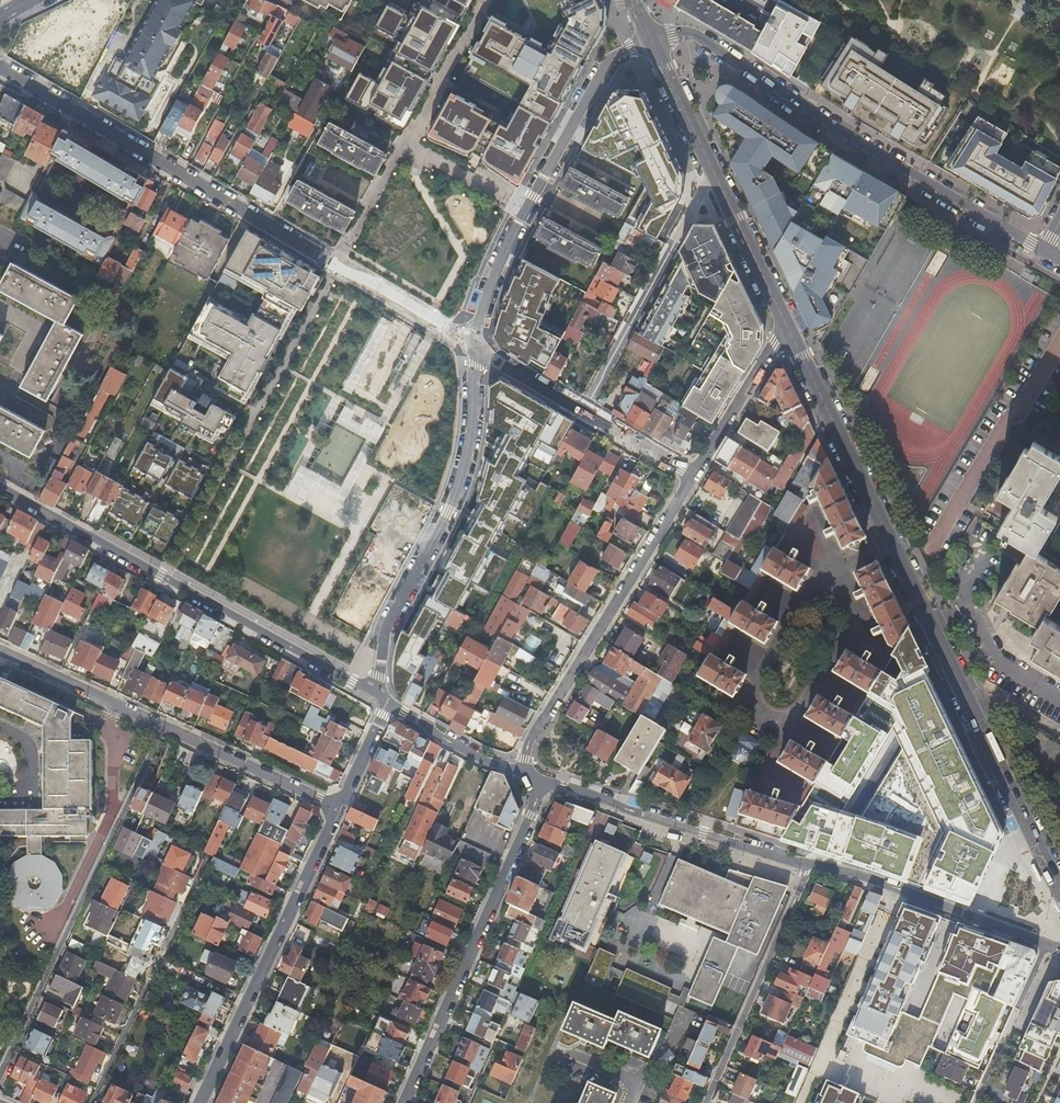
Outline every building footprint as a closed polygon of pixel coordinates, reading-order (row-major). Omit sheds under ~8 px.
[(138,121),(149,100),(151,96),(156,88),(158,83),(152,79),(171,45),(173,46),(177,39),(181,32),(179,30),(183,24),(196,1),(200,3),(202,0),(157,0),(141,29),(124,62),(123,62),(115,58),(106,75),(104,74),(92,96),(108,105),(119,111),(138,121)] [(224,13),(236,20),(239,13),(247,0),(231,0),(224,13)] [(277,6),(263,0),(250,0),(247,6),(271,17),(277,6)] [(318,9),(320,5),(327,9),(329,5),(330,6),(343,13),(346,6),(348,7),(352,0),(302,0),(318,9)] [(520,105),(553,122),(571,89),(568,88),(572,80),(575,81),(583,68),(579,66),(584,58),(587,59),(605,28),(605,10),(601,10),(597,0),(558,0),(567,18),(547,50),(526,39),(492,21),(474,53),(532,84),(520,105)] [(533,25),(526,39),(547,50),(567,18),(558,0),(522,0),(533,25)] [(675,4),(753,49),(770,16),(779,0),(678,0),(675,4)] [(753,49),(791,74),(821,21),(784,0),(779,0),(770,16),(753,49)] [(429,69),(433,71),(458,23),(421,2),(412,17),(405,29),(400,40),(405,43),(399,54),(429,69)] [(285,16),(287,12),(277,6),(271,17),(261,35),(258,40),(269,46),(269,45),(282,22),(274,18),(277,12),(285,16)] [(375,28),(400,40),(405,29),(412,17),(388,6),(375,28)] [(71,14),(63,33),(45,25),(31,58),(39,61),(43,51),(62,58),(78,17),(71,14)] [(81,98),(110,29),(85,19),(75,42),(87,46),(67,92),(81,98)] [(246,26),(239,22),(235,21),(233,25),(232,27),(218,53),(222,55),(227,46),(233,49),(246,26)] [(352,71),(365,49),(348,40),(348,41),(345,40),(347,36),(338,32),(326,56),(352,71)] [(849,34),(842,45),(845,47),(852,36),(849,34)] [(842,45),(821,79),(843,93),(840,97),(850,103),(855,95),(900,122),(898,126),(894,131),(914,144),(918,138),(920,135),(928,139),(934,129),(930,127),(936,118),(939,120),(946,110),(938,105),(941,102),(945,94),(926,82),(919,93),(915,99),(906,94),(910,87),(872,63),(875,57),(869,53),(872,48),(852,36),(845,47),(842,45)] [(267,79),(268,76),(278,59),(274,57),(278,50),(269,45),(269,46),(250,82),(245,91),(255,96),(260,87),(253,84),(258,74),(267,79)] [(878,52),(872,48),(869,53),(875,57),(878,52)] [(216,81),(229,58),(222,55),(218,53),(200,84),(205,87),(206,87),(211,79),(216,81)] [(532,84),(474,53),(463,73),(520,105),(532,84)] [(393,64),(423,78),(429,69),(399,54),(393,64)] [(368,102),(399,118),(405,106),(412,110),(428,80),(423,78),(393,64),(377,84),(368,102)] [(813,80),(800,72),(797,78),(810,87),(813,80)] [(397,129),(402,128),(412,111),(412,110),(405,106),(399,118),(368,102),(377,84),(359,74),(344,100),(366,111),(368,108),(377,112),(375,116),(397,129)] [(284,90),(286,85),(275,79),(273,84),(284,90)] [(288,93),(286,98),(281,95),(277,104),(312,123),(331,87),(316,79),(304,101),(288,93)] [(149,100),(138,121),(150,100),(151,100),(160,84),(158,83),(156,88),(151,96),(149,100)] [(180,122),(174,132),(187,139),(191,132),(209,100),(213,92),(211,91),(206,87),(205,87),(200,84),(197,90),(196,93),(192,100),(189,105),(185,113),(180,122)] [(816,179),(832,153),(731,85),(728,84),(726,84),(724,85),(722,86),(720,87),(719,88),(718,90),(717,92),(717,93),(717,96),(717,97),(719,101),(720,102),(721,103),(714,114),(712,118),(774,249),(797,211),(787,205),(773,177),(764,170),(763,169),(773,154),(796,169),(798,167),(816,179)] [(641,181),(644,189),(625,223),(654,239),(657,240),(683,194),(684,176),(645,93),(632,87),(613,92),(582,149),(641,181)] [(919,93),(910,87),(906,94),(915,99),(919,93)] [(5,94),(0,103),(0,118),(15,126),(25,106),(5,94)] [(476,107),(458,95),(454,100),(450,98),(432,126),(436,129),(437,133),(444,136),(464,149),(469,149),(474,147),(492,119),(474,110),(476,107)] [(900,122),(855,95),(850,103),(848,107),(853,110),(858,101),(898,126),(900,122)] [(173,106),(159,130),(171,137),(174,132),(180,122),(185,113),(178,109),(182,101),(177,98),(176,101),(173,106)] [(948,107),(941,102),(938,105),(946,110),(948,107)] [(255,143),(272,112),(259,105),(243,136),(255,143)] [(553,122),(520,105),(514,116),(507,128),(501,125),(484,150),(483,155),(484,159),(491,164),(513,176),(514,172),(520,175),(538,145),(533,142),(537,134),(544,139),(553,122)] [(44,117),(25,106),(15,126),(13,130),(25,136),(27,132),(31,135),(30,138),(32,140),(41,123),(44,117)] [(287,126),(308,137),(314,125),(293,114),(287,126)] [(978,115),(947,165),(1032,214),(1039,212),(1059,172),(1059,166),(1033,150),(1023,168),(996,152),(1007,132),(978,115)] [(939,120),(936,118),(930,127),(934,129),(939,120)] [(234,121),(230,119),(207,161),(211,163),(213,160),(218,163),(230,142),(224,139),(234,121)] [(436,129),(432,126),(429,133),(428,138),(431,141),(448,148),(470,158),(473,154),(483,159),(484,164),(502,178),(518,188),(540,146),(538,145),(520,175),(514,172),(513,176),(491,164),(484,159),(483,155),(484,150),(501,125),(492,119),(474,147),(469,149),(464,149),(444,136),(437,133),(436,129)] [(63,133),(41,123),(32,140),(25,155),(46,165),(63,133)] [(363,141),(361,140),(358,138),(351,135),(331,123),(320,143),(323,145),(322,146),(372,174),(373,173),(375,174),(386,154),(363,141)] [(207,137),(206,136),(203,143),(204,144),(196,158),(203,162),(211,147),(206,145),(210,138),(215,141),(221,130),(213,125),(207,137)] [(99,149),(65,129),(63,133),(46,165),(27,203),(20,216),(18,220),(42,234),(44,230),(79,250),(77,253),(101,266),(106,257),(125,223),(131,212),(132,209),(135,204),(144,188),(149,179),(149,178),(117,159),(116,159),(115,158),(114,158),(113,158),(112,158),(111,159),(110,160),(99,154),(100,152),(100,151),(99,150),(99,149)] [(243,136),(241,135),(237,142),(251,150),(255,143),(243,136)] [(928,139),(920,135),(918,138),(925,143),(928,139)] [(272,154),(278,142),(271,138),(262,156),(269,159),(272,154)] [(247,158),(251,150),(237,142),(230,154),(244,162),(247,158)] [(4,150),(2,153),(1,155),(10,159),(12,154),(4,150)] [(814,183),(845,202),(864,170),(832,153),(816,179),(814,183)] [(5,207),(20,216),(27,203),(3,190),(3,183),(13,160),(10,159),(1,155),(0,158),(0,204),(5,207)] [(237,176),(254,186),(264,168),(247,158),(244,162),(237,176)] [(254,186),(250,193),(270,204),(280,185),(274,181),(279,172),(266,165),(264,168),(254,186)] [(599,183),(593,180),(572,168),(562,186),(565,188),(564,190),(575,197),(575,198),(601,212),(602,211),(614,217),(615,214),(618,216),(628,198),(606,187),(603,185),(599,183)] [(886,229),(904,198),(906,195),(864,170),(845,202),(843,207),(855,214),(856,212),(886,229)] [(144,219),(148,212),(146,210),(155,194),(149,190),(153,182),(149,179),(144,188),(135,204),(138,206),(135,211),(132,209),(131,212),(144,219)] [(289,185),(282,197),(288,201),(290,203),(290,204),(340,232),(340,231),(343,232),(354,213),(332,200),(329,198),(326,196),(320,193),(299,181),(295,188),(289,185)] [(774,249),(794,289),(826,235),(843,207),(845,202),(814,183),(797,211),(774,249)] [(190,221),(167,209),(154,233),(176,246),(190,221)] [(138,231),(144,219),(131,212),(125,223),(138,231)] [(601,248),(580,237),(576,235),(572,233),(567,230),(545,218),(535,236),(538,237),(537,240),(549,246),(548,247),(575,261),(575,260),(588,267),(589,264),(592,266),(601,248)] [(199,223),(191,219),(190,221),(176,246),(173,252),(178,255),(175,260),(184,265),(183,268),(197,276),(198,273),(208,278),(229,240),(220,235),(221,232),(200,220),(199,223)] [(649,248),(654,239),(625,223),(616,239),(624,243),(628,236),(638,241),(649,248)] [(674,356),(682,361),(708,317),(716,302),(735,271),(713,226),(694,225),(680,251),(682,255),(685,256),(680,265),(676,273),(673,271),(638,335),(661,348),(664,349),(674,355),(674,356)] [(323,271),(247,229),(227,265),(269,288),(266,295),(267,295),(257,313),(256,312),(251,321),(209,298),(191,330),(233,354),(216,384),(230,392),(230,391),(242,398),(247,389),(248,389),(259,368),(262,370),(280,337),(277,335),(282,326),(281,326),(291,309),(292,309),(295,303),(303,307),(323,271)] [(883,252),(893,232),(887,229),(877,249),(883,252)] [(794,289),(820,343),(868,260),(826,235),(794,289)] [(623,254),(628,257),(638,241),(628,236),(624,243),(628,246),(623,254)] [(620,252),(623,254),(628,246),(624,243),(616,239),(612,248),(620,252)] [(137,264),(144,252),(136,248),(130,260),(137,264)] [(627,275),(631,269),(632,270),(637,262),(628,257),(623,254),(620,252),(612,267),(614,268),(623,273),(624,273),(627,275)] [(129,270),(106,257),(101,266),(96,275),(96,276),(99,278),(101,275),(121,286),(129,270)] [(560,280),(523,260),(519,267),(512,283),(505,302),(500,317),(495,336),(501,348),(529,364),(531,359),(550,359),(554,352),(561,340),(563,336),(540,323),(552,295),(553,293),(554,292),(560,280)] [(65,321),(79,296),(12,261),(0,285),(0,288),(56,318),(55,319),(51,326),(21,383),(48,397),(84,332),(65,321)] [(596,277),(616,288),(623,273),(614,268),(612,267),(603,262),(596,277)] [(716,302),(708,317),(682,361),(703,373),(682,407),(693,414),(697,416),(711,425),(721,410),(726,401),(727,400),(726,399),(727,397),(726,396),(729,391),(731,393),(738,382),(748,366),(749,363),(746,362),(757,345),(758,327),(749,309),(753,308),(735,271),(716,302)] [(610,302),(617,289),(616,288),(596,277),(582,302),(602,313),(612,318),(616,310),(601,302),(599,304),(593,301),(596,294),(610,302)] [(585,312),(596,318),(599,314),(601,315),(602,313),(582,302),(569,326),(583,334),(584,334),(588,328),(579,323),(585,312)] [(761,325),(753,308),(749,309),(758,327),(757,345),(746,362),(749,363),(760,345),(761,325)] [(594,323),(615,335),(622,324),(612,318),(602,313),(601,315),(599,314),(596,318),(594,323)] [(563,336),(561,340),(575,348),(583,334),(569,326),(563,336)] [(595,341),(607,347),(613,338),(601,331),(595,341)] [(638,335),(636,333),(627,349),(655,365),(664,349),(661,348),(638,335)] [(423,339),(413,335),(394,371),(404,375),(423,339)] [(363,359),(383,359),(382,340),(364,340),(365,353),(362,353),(363,359)] [(543,372),(555,380),(567,359),(554,352),(550,359),(543,372)] [(784,416),(802,407),(782,366),(773,366),(767,376),(754,398),(769,408),(774,400),(776,399),(784,415),(784,416)] [(83,441),(109,391),(115,394),(126,375),(111,367),(73,436),(81,440),(83,441)] [(170,367),(154,397),(168,404),(167,407),(174,411),(172,415),(182,420),(181,424),(197,432),(199,428),(213,436),(216,430),(225,435),(237,415),(213,401),(207,412),(195,405),(198,400),(181,390),(183,387),(189,390),(194,380),(170,367)] [(402,699),(426,656),(418,652),(438,616),(445,620),(452,607),(456,610),(472,582),(491,592),(508,561),(489,550),(509,514),(528,524),(549,486),(541,481),(536,490),(525,484),(527,480),(519,475),(539,439),(558,449),(570,428),(574,421),(501,378),(490,385),(488,408),(494,408),(493,423),(507,430),(491,460),(488,458),(483,475),(482,481),(480,487),(477,499),(482,501),(467,531),(463,529),(444,566),(448,568),(434,596),(431,595),(411,632),(404,628),(400,636),(399,639),(397,645),(395,652),(394,656),(393,666),(393,671),(393,675),(393,685),(394,689),(398,696),(402,699)] [(616,406),(612,413),(625,421),(633,406),(641,391),(631,385),(632,383),(630,382),(628,384),(624,391),(627,393),(619,408),(616,406)] [(9,443),(15,446),(31,454),(32,455),(45,429),(0,406),(0,438),(9,443)] [(633,406),(625,421),(641,431),(650,416),(633,406)] [(682,407),(682,406),(677,413),(684,418),(673,436),(666,432),(660,442),(682,455),(685,451),(679,447),(682,441),(697,416),(693,414),(682,407)] [(796,442),(808,421),(802,407),(784,416),(785,417),(798,430),(796,432),(794,430),(790,434),(796,442)] [(650,416),(641,431),(660,442),(666,432),(673,420),(654,409),(650,416)] [(157,423),(147,418),(144,422),(155,428),(157,423)] [(738,434),(769,452),(780,433),(762,422),(759,426),(747,420),(738,434)] [(780,472),(771,488),(773,489),(775,487),(781,490),(814,433),(808,421),(796,442),(785,462),(781,469),(780,472)] [(579,458),(582,460),(588,450),(592,441),(574,431),(570,428),(558,449),(557,452),(563,455),(567,448),(581,456),(579,458)] [(122,439),(115,435),(105,454),(111,457),(122,439)] [(49,480),(39,498),(54,506),(67,483),(60,479),(64,472),(65,473),(72,460),(67,457),(75,442),(79,444),(81,440),(73,436),(49,480)] [(1029,547),(1037,552),(1058,516),(1041,506),(1059,475),(1059,453),(1059,454),(1034,439),(1028,448),(1025,446),(997,492),(1014,502),(998,529),(1004,533),(1009,536),(1009,535),(1029,547)] [(134,465),(160,479),(173,457),(166,453),(168,451),(160,447),(159,449),(154,446),(155,444),(148,440),(134,465)] [(724,447),(715,462),(727,470),(728,469),(746,480),(744,483),(747,484),(748,481),(767,492),(768,493),(771,488),(780,472),(762,461),(764,458),(762,457),(760,459),(741,448),(728,440),(724,447)] [(826,457),(818,440),(803,465),(820,474),(827,461),(824,459),(826,457)] [(688,445),(682,441),(679,447),(685,451),(688,445)] [(582,460),(571,480),(588,489),(599,468),(604,459),(606,455),(598,451),(596,454),(588,450),(582,460)] [(604,459),(599,468),(611,475),(620,458),(608,451),(606,455),(604,459)] [(771,463),(781,469),(785,462),(773,455),(769,461),(771,463)] [(57,460),(49,456),(43,467),(51,471),(57,460)] [(166,482),(192,497),(204,474),(198,471),(199,468),(192,464),(191,466),(185,463),(186,461),(179,457),(166,482)] [(631,474),(626,484),(639,491),(652,467),(639,459),(631,474)] [(843,551),(866,540),(828,461),(827,461),(820,474),(818,477),(811,489),(815,492),(818,498),(822,506),(833,529),(836,536),(843,551)] [(94,473),(77,464),(67,483),(84,492),(86,488),(94,473)] [(785,496),(774,515),(790,524),(801,506),(811,489),(818,477),(820,474),(803,465),(801,468),(796,477),(791,486),(800,492),(795,501),(785,496)] [(612,510),(616,502),(619,497),(626,484),(631,474),(622,469),(607,495),(602,492),(595,505),(593,509),(599,512),(605,507),(611,510),(612,510)] [(100,495),(109,478),(96,470),(94,473),(86,488),(100,495)] [(731,483),(715,473),(705,490),(721,499),(731,483)] [(35,496),(39,498),(49,480),(43,477),(38,486),(40,487),(35,496)] [(123,485),(109,478),(100,495),(113,503),(123,485)] [(619,497),(624,500),(642,510),(647,501),(649,497),(639,491),(626,484),(619,497)] [(123,485),(113,503),(109,510),(135,524),(147,501),(141,498),(143,496),(136,492),(134,494),(129,491),(130,489),(123,485)] [(559,492),(554,501),(559,504),(565,495),(563,494),(559,492)] [(396,510),(401,498),(393,495),(388,506),(396,510)] [(726,533),(740,541),(744,534),(755,514),(762,501),(751,495),(726,533)] [(619,497),(616,502),(621,505),(624,500),(619,497)] [(588,517),(593,509),(595,505),(583,498),(577,509),(571,521),(578,524),(584,512),(587,514),(586,516),(588,517)] [(399,515),(413,520),(419,504),(406,499),(399,515)] [(621,505),(616,502),(612,510),(618,514),(624,517),(634,523),(639,515),(642,510),(624,500),(621,505)] [(755,514),(765,519),(769,511),(767,510),(770,506),(762,501),(755,514)] [(141,527),(167,542),(180,519),(173,515),(174,513),(167,509),(166,511),(161,509),(162,506),(154,502),(141,527)] [(806,509),(801,506),(790,524),(784,533),(790,536),(806,509)] [(618,514),(612,510),(611,510),(598,535),(608,541),(609,541),(613,534),(608,532),(613,523),(610,521),(612,519),(615,520),(618,514)] [(45,526),(17,511),(12,521),(7,531),(15,535),(20,538),(19,541),(24,544),(25,541),(27,542),(25,548),(32,552),(39,539),(45,526)] [(91,511),(87,518),(93,520),(96,514),(91,511)] [(683,536),(705,548),(717,527),(696,514),(689,525),(683,536)] [(740,541),(727,562),(732,565),(748,536),(753,539),(765,519),(755,514),(744,534),(740,541)] [(634,523),(624,517),(615,532),(632,542),(635,537),(641,527),(634,523)] [(4,518),(0,527),(0,538),(3,540),(7,531),(12,521),(4,518)] [(571,521),(557,547),(579,559),(581,555),(568,548),(580,526),(578,524),(571,521)] [(608,541),(598,535),(592,532),(590,536),(606,545),(608,541)] [(1006,541),(1009,536),(1004,533),(1000,537),(1006,541)] [(73,541),(66,537),(59,552),(62,553),(66,555),(73,541)] [(50,544),(39,539),(32,552),(28,559),(40,565),(42,561),(45,555),(50,544)] [(89,551),(73,541),(66,555),(64,559),(80,568),(89,551)] [(686,541),(676,559),(693,569),(703,551),(686,541)] [(621,564),(627,552),(611,543),(603,557),(619,567),(621,564)] [(1044,615),(1048,609),(1051,610),(1059,595),(1059,568),(1047,560),(1048,559),(1037,552),(1029,547),(1020,563),(1017,561),(995,596),(1021,612),(1020,613),(1039,625),(1031,638),(1040,644),(1033,655),(1059,671),(1059,625),(1044,615)] [(11,556),(0,550),(0,580),(11,556)] [(705,665),(698,676),(734,698),(746,678),(731,669),(727,666),(724,664),(718,661),(718,657),(734,630),(737,628),(765,645),(778,625),(763,616),(756,612),(749,608),(750,604),(766,577),(769,575),(797,592),(809,572),(795,563),(787,558),(774,550),(770,557),(750,590),(737,612),(721,638),(713,651),(710,657),(705,665)] [(543,552),(537,563),(538,563),(540,565),(545,568),(551,556),(543,552)] [(58,562),(45,555),(42,561),(40,565),(35,575),(52,583),(54,578),(59,569),(60,566),(61,564),(64,559),(66,555),(62,553),(58,562)] [(742,570),(735,581),(750,590),(770,557),(762,553),(750,573),(743,569),(742,570)] [(519,561),(522,570),(530,568),(528,559),(519,561)] [(583,590),(596,567),(579,559),(566,580),(568,581),(583,590)] [(732,565),(727,562),(721,572),(735,581),(742,570),(732,565)] [(102,588),(110,573),(95,565),(87,581),(101,588),(102,588)] [(781,839),(909,628),(878,565),(855,575),(863,592),(867,599),(881,629),(885,636),(890,647),(876,669),(869,665),(861,661),(847,653),(835,673),(863,690),(864,694),(852,714),(848,714),(840,710),(833,706),(819,698),(807,718),(835,735),(837,739),(825,759),(824,759),(822,760),(813,755),(806,751),(792,743),(779,763),(808,780),(809,784),(796,807),(791,805),(779,802),(771,799),(748,792),(737,825),(781,839)] [(682,580),(660,566),(654,578),(648,587),(670,600),(682,580)] [(124,580),(110,573),(102,588),(106,590),(104,596),(111,599),(113,601),(124,580)] [(527,583),(532,586),(541,591),(545,583),(531,575),(527,583)] [(44,599),(32,622),(50,631),(50,630),(53,625),(56,618),(60,611),(71,588),(71,586),(69,585),(60,603),(51,598),(60,581),(54,578),(52,583),(48,590),(44,599)] [(18,580),(15,585),(44,599),(48,590),(32,582),(30,586),(18,580)] [(583,601),(588,593),(583,590),(568,581),(563,590),(583,601)] [(522,591),(509,584),(486,625),(484,629),(491,633),(498,637),(499,635),(508,641),(517,623),(508,618),(513,608),(516,602),(522,591)] [(582,628),(587,618),(541,591),(532,586),(523,602),(541,613),(546,606),(544,605),(548,598),(551,600),(549,603),(559,609),(558,610),(569,616),(565,623),(580,631),(582,628)] [(71,588),(60,611),(78,619),(83,609),(78,606),(84,595),(71,588)] [(158,598),(141,589),(132,606),(149,616),(158,598)] [(98,593),(95,600),(107,606),(111,599),(104,596),(99,593),(98,593)] [(644,599),(639,606),(659,618),(667,605),(647,593),(644,599)] [(175,608),(158,598),(149,616),(166,625),(175,608)] [(737,612),(714,598),(708,608),(725,618),(722,622),(710,614),(704,623),(717,631),(715,634),(721,638),(737,612)] [(491,605),(485,602),(476,619),(482,623),(491,605)] [(524,615),(528,609),(516,602),(513,608),(508,618),(517,623),(522,614),(524,615)] [(0,616),(0,626),(8,630),(17,612),(9,608),(10,604),(7,603),(0,616)] [(639,606),(635,603),(630,611),(627,615),(644,626),(646,623),(652,626),(655,622),(657,623),(660,618),(659,618),(639,606)] [(205,615),(187,605),(177,623),(187,628),(181,641),(189,646),(191,641),(205,615)] [(456,626),(463,613),(456,610),(452,607),(445,620),(456,626)] [(221,624),(205,615),(191,641),(207,649),(221,624)] [(614,649),(631,660),(643,639),(627,628),(623,634),(614,649)] [(962,751),(949,725),(946,727),(922,678),(928,669),(909,628),(781,839),(964,902),(974,880),(978,882),(990,855),(987,854),(997,832),(988,815),(992,814),(979,787),(976,789),(958,753),(962,751)] [(19,629),(12,644),(20,647),(27,633),(19,629)] [(50,630),(50,631),(40,650),(48,654),(49,652),(64,659),(71,643),(64,639),(64,637),(50,630)] [(27,633),(20,647),(27,651),(34,636),(27,633)] [(132,647),(136,649),(145,654),(153,657),(160,644),(139,633),(132,647)] [(713,651),(721,638),(715,634),(712,633),(704,645),(713,651)] [(523,645),(532,653),(541,641),(531,634),(523,645)] [(496,640),(491,649),(487,657),(501,664),(502,665),(513,644),(511,642),(508,641),(499,635),(498,637),(496,640)] [(491,649),(467,636),(456,655),(481,668),(487,657),(491,649)] [(513,644),(522,649),(524,647),(519,644),(520,642),(513,638),(511,642),(513,644)] [(653,673),(663,678),(672,684),(688,656),(670,644),(669,645),(660,640),(650,657),(659,663),(653,673)] [(694,647),(710,657),(713,651),(704,645),(698,642),(694,647)] [(73,662),(93,671),(101,654),(102,652),(82,643),(73,662)] [(121,658),(129,662),(136,649),(132,647),(127,645),(121,658)] [(234,645),(227,659),(240,666),(257,675),(265,661),(234,645)] [(432,645),(427,654),(438,660),(443,651),(432,645)] [(534,657),(520,648),(516,655),(530,664),(534,657)] [(129,662),(122,677),(130,681),(127,687),(143,695),(152,677),(138,671),(145,654),(136,649),(129,662)] [(629,709),(641,716),(663,678),(653,673),(631,660),(614,649),(604,664),(625,676),(631,667),(642,674),(632,691),(623,685),(614,700),(615,700),(629,709)] [(101,654),(93,671),(111,680),(119,662),(101,654)] [(426,656),(402,699),(413,705),(423,686),(418,683),(423,675),(428,678),(438,660),(427,654),(426,656)] [(487,657),(481,668),(477,675),(475,679),(474,680),(485,686),(487,687),(489,688),(490,685),(496,688),(498,684),(494,682),(495,681),(493,680),(502,665),(501,664),(487,657)] [(227,659),(225,658),(221,666),(236,674),(240,666),(227,659)] [(301,669),(282,658),(270,682),(289,692),(291,687),(301,692),(299,697),(322,709),(330,693),(307,681),(308,678),(299,673),(301,669)] [(613,680),(623,685),(632,691),(642,674),(631,667),(625,676),(604,664),(595,669),(613,680)] [(586,683),(587,684),(604,694),(613,680),(595,669),(586,683)] [(475,679),(477,675),(467,670),(465,673),(475,679)] [(474,680),(475,679),(465,673),(463,678),(472,683),(474,680)] [(192,685),(174,676),(169,686),(163,699),(181,707),(189,691),(190,689),(192,685)] [(93,811),(93,745),(85,741),(85,717),(0,677),(0,707),(45,728),(44,810),(0,810),(0,836),(26,837),(26,856),(12,864),(5,877),(5,893),(12,905),(27,913),(40,913),(43,912),(55,905),(62,892),(62,877),(54,863),(42,856),(41,837),(86,837),(86,813),(92,813),(92,811),(93,811)] [(152,677),(143,695),(161,703),(163,699),(169,686),(152,677)] [(485,686),(474,680),(472,683),(467,693),(477,699),(485,686)] [(604,694),(614,700),(623,685),(613,680),(604,694)] [(189,691),(181,707),(199,715),(207,697),(208,695),(210,691),(193,682),(192,685),(190,689),(189,691)] [(603,722),(612,706),(615,700),(614,700),(604,694),(587,684),(582,693),(579,697),(592,704),(596,698),(606,704),(605,706),(604,706),(597,718),(603,722)] [(442,689),(439,687),(430,703),(433,705),(442,689)] [(449,693),(442,689),(433,705),(440,708),(449,693)] [(463,700),(449,693),(440,708),(439,710),(453,718),(462,702),(463,700)] [(199,715),(199,716),(209,721),(208,723),(217,727),(218,724),(226,728),(233,712),(217,706),(220,700),(208,695),(207,697),(199,715)] [(496,714),(522,726),(525,719),(527,719),(528,717),(527,714),(528,714),(513,707),(516,701),(508,697),(505,695),(496,714)] [(626,714),(629,709),(615,700),(612,706),(626,714)] [(453,718),(449,725),(463,733),(472,715),(479,718),(479,717),(521,738),(527,728),(522,726),(496,714),(485,708),(482,714),(462,702),(453,718)] [(571,708),(566,716),(580,724),(588,710),(575,702),(571,708)] [(341,742),(341,741),(347,728),(334,722),(335,719),(328,715),(326,719),(317,715),(320,709),(312,705),(303,723),(320,731),(319,732),(324,734),(341,742)] [(245,712),(235,734),(265,748),(265,747),(270,737),(274,728),(275,726),(268,723),(265,728),(251,721),(253,716),(245,712)] [(697,757),(702,760),(722,726),(704,715),(688,742),(702,750),(697,757)] [(643,716),(642,716),(615,761),(639,776),(666,730),(643,716)] [(410,753),(419,733),(398,722),(391,725),(384,740),(410,753)] [(596,733),(587,750),(606,761),(617,741),(598,730),(596,733)] [(432,741),(419,733),(410,753),(402,771),(401,772),(414,778),(416,776),(426,755),(432,741)] [(336,757),(343,742),(341,741),(341,742),(324,734),(317,747),(313,745),(308,755),(330,766),(335,756),(336,757)] [(749,767),(753,760),(762,765),(769,750),(740,735),(729,758),(749,767)] [(338,773),(339,770),(330,766),(308,755),(289,746),(270,737),(265,747),(329,778),(330,778),(336,780),(339,774),(338,773)] [(442,746),(432,741),(426,755),(435,759),(442,746)] [(389,752),(380,748),(375,759),(392,767),(399,753),(391,749),(389,752)] [(678,755),(675,764),(683,767),(686,758),(678,755)] [(380,793),(392,767),(375,759),(370,770),(378,774),(376,778),(373,776),(366,789),(370,791),(371,789),(380,793)] [(417,777),(416,776),(414,778),(406,797),(415,802),(419,793),(425,782),(433,763),(425,759),(417,777)] [(458,767),(449,763),(446,770),(434,796),(443,800),(458,767)] [(654,772),(650,780),(679,797),(694,772),(690,769),(686,776),(664,764),(658,774),(654,772)] [(434,796),(446,770),(438,767),(417,811),(418,816),(412,827),(410,826),(399,851),(415,859),(437,812),(436,811),(439,808),(443,800),(434,796)] [(505,775),(492,771),(476,807),(499,818),(496,824),(511,831),(521,810),(505,775)] [(236,784),(212,773),(204,791),(203,793),(227,803),(233,792),(235,787),(236,784)] [(389,787),(393,789),(399,777),(395,775),(389,787)] [(639,796),(645,783),(637,780),(632,793),(639,796)] [(203,793),(204,791),(189,784),(179,805),(189,810),(188,813),(190,815),(188,819),(191,820),(203,793)] [(144,814),(155,793),(141,787),(131,808),(144,814)] [(244,792),(235,787),(233,792),(242,796),(244,792)] [(248,799),(250,794),(244,792),(242,796),(233,792),(227,803),(225,806),(233,810),(241,813),(248,799)] [(176,804),(155,793),(144,814),(166,825),(176,804)] [(270,806),(253,797),(244,815),(244,816),(261,824),(270,806)] [(273,799),(270,806),(261,824),(240,869),(253,875),(266,881),(280,851),(289,832),(279,827),(289,806),(273,799)] [(314,808),(303,803),(296,817),(289,832),(280,851),(290,856),(314,808)] [(364,813),(379,820),(383,811),(368,804),(364,813)] [(556,804),(547,824),(564,832),(573,812),(556,804)] [(207,845),(204,852),(213,856),(223,834),(222,834),(227,823),(238,828),(244,816),(244,815),(241,813),(233,810),(225,806),(210,838),(207,845)] [(364,813),(352,807),(347,818),(374,831),(379,820),(364,813)] [(561,846),(567,833),(564,832),(547,824),(541,837),(561,846)] [(435,829),(433,828),(423,850),(434,856),(450,863),(454,854),(456,850),(460,841),(446,834),(448,831),(436,825),(435,829)] [(136,833),(124,828),(115,848),(133,857),(143,836),(136,833)] [(152,828),(147,838),(153,841),(158,831),(152,828)] [(342,829),(338,837),(353,844),(356,836),(347,832),(342,829)] [(153,841),(146,856),(152,859),(164,833),(163,833),(158,831),(153,841)] [(181,841),(183,837),(172,832),(170,836),(181,841)] [(164,833),(152,859),(155,860),(157,857),(167,835),(164,833)] [(181,841),(170,836),(167,841),(179,846),(181,841)] [(330,864),(351,874),(363,849),(353,844),(338,837),(335,844),(339,846),(330,864)] [(460,840),(460,841),(456,850),(454,854),(464,859),(483,867),(485,868),(492,855),(460,840)] [(615,896),(632,857),(596,841),(595,845),(592,844),(591,847),(593,848),(562,920),(559,919),(552,937),(557,940),(561,941),(563,938),(586,948),(587,944),(593,947),(610,907),(608,906),(611,901),(613,902),(616,903),(618,897),(615,896)] [(377,859),(381,849),(368,843),(364,853),(377,859)] [(536,865),(551,871),(559,854),(540,846),(532,863),(536,865)] [(157,857),(155,860),(163,864),(182,873),(191,855),(180,850),(174,861),(168,858),(166,861),(157,857)] [(290,856),(280,851),(266,881),(276,886),(283,871),(284,871),(292,857),(290,856)] [(642,860),(652,863),(654,853),(644,851),(642,860)] [(240,869),(223,860),(214,856),(210,866),(221,871),(236,878),(240,869)] [(483,867),(464,859),(457,873),(476,882),(483,867)] [(679,860),(660,905),(729,935),(725,943),(716,939),(691,996),(713,1006),(738,948),(757,956),(785,894),(765,886),(761,895),(727,880),(679,860)] [(532,863),(527,861),(520,877),(539,886),(545,873),(535,868),(536,865),(532,863)] [(162,873),(153,891),(173,900),(177,892),(182,894),(190,877),(182,873),(163,864),(161,869),(162,873)] [(130,867),(124,880),(133,884),(134,882),(139,871),(130,867)] [(323,883),(338,890),(345,876),(329,869),(323,883)] [(266,881),(253,875),(249,885),(271,896),(276,886),(266,881)] [(509,904),(530,913),(541,887),(539,886),(520,877),(509,904)] [(473,887),(455,879),(448,893),(467,902),(473,887)] [(122,884),(113,880),(102,902),(111,907),(122,884)] [(850,885),(839,881),(834,892),(833,895),(843,899),(850,885)] [(344,893),(338,890),(323,883),(316,897),(316,898),(315,902),(336,912),(344,893)] [(815,912),(823,916),(833,895),(834,892),(816,884),(808,900),(818,905),(815,912)] [(862,889),(854,886),(828,945),(813,977),(809,987),(805,996),(813,999),(818,991),(824,994),(826,990),(830,981),(821,977),(847,921),(848,921),(862,889)] [(150,899),(141,917),(154,924),(160,926),(165,917),(170,919),(178,903),(173,900),(153,891),(151,890),(149,895),(150,899)] [(243,890),(236,905),(242,908),(245,909),(256,914),(267,919),(274,903),(253,893),(252,894),(243,890)] [(541,918),(546,921),(558,894),(553,892),(541,918)] [(882,896),(870,892),(861,911),(874,916),(882,896)] [(377,901),(370,898),(365,909),(372,912),(377,901)] [(120,912),(95,900),(86,920),(94,923),(98,916),(110,921),(109,924),(113,925),(120,912)] [(232,912),(227,921),(230,923),(244,929),(248,931),(256,914),(245,909),(242,908),(236,905),(226,900),(225,901),(223,906),(222,907),(232,912)] [(336,912),(315,902),(314,901),(305,920),(318,926),(320,919),(330,924),(336,912)] [(441,901),(434,917),(456,928),(463,912),(441,901)] [(381,904),(378,911),(387,915),(390,908),(381,904)] [(546,921),(541,918),(530,913),(509,904),(503,916),(504,918),(515,923),(506,943),(524,951),(531,955),(546,921)] [(907,1060),(921,1066),(930,1047),(932,1048),(956,994),(969,1000),(975,989),(988,995),(1000,968),(1011,943),(958,924),(947,953),(919,1020),(901,1012),(941,918),(905,905),(849,1034),(865,1041),(864,1044),(864,1047),(865,1050),(867,1052),(898,1066),(901,1066),(904,1065),(906,1063),(907,1060)] [(349,918),(336,912),(330,924),(343,930),(349,918)] [(203,914),(193,934),(219,946),(230,923),(227,921),(218,917),(216,920),(203,914)] [(358,922),(351,919),(347,927),(354,930),(358,922)] [(654,946),(681,946),(681,920),(654,920),(654,946)] [(455,930),(435,921),(427,936),(447,946),(455,930)] [(160,926),(154,924),(146,942),(155,947),(164,928),(160,926)] [(304,931),(296,928),(291,941),(300,943),(304,931)] [(263,938),(248,931),(244,929),(242,934),(247,936),(240,950),(254,957),(263,938)] [(848,951),(859,954),(865,932),(854,929),(848,951)] [(364,935),(356,931),(348,948),(356,951),(364,935)] [(119,934),(117,938),(133,945),(135,941),(119,934)] [(813,939),(799,971),(805,974),(813,977),(828,945),(813,939)] [(73,940),(69,947),(81,953),(85,946),(73,940)] [(416,941),(410,955),(414,956),(420,959),(438,968),(444,954),(426,946),(416,941)] [(506,943),(505,943),(495,967),(511,974),(514,975),(521,978),(525,969),(522,967),(527,957),(522,955),(524,951),(506,943)] [(1034,951),(1011,943),(1000,968),(1006,970),(1002,980),(999,979),(998,982),(1001,984),(994,997),(1011,1005),(1014,1006),(1037,956),(1034,951)] [(152,954),(133,945),(130,952),(139,956),(132,972),(142,977),(152,954)] [(291,974),(289,977),(291,977),(293,978),(301,982),(311,961),(300,956),(303,950),(295,947),(290,958),(287,957),(281,970),(291,974)] [(598,948),(584,980),(600,988),(602,983),(609,968),(615,955),(600,949),(598,948)] [(341,952),(334,949),(332,954),(339,957),(341,952)] [(237,964),(208,950),(203,961),(211,965),(207,973),(225,981),(225,980),(229,982),(237,964)] [(85,961),(69,954),(59,976),(75,983),(85,961)] [(438,968),(420,959),(410,979),(426,986),(429,980),(432,981),(438,968)] [(137,979),(97,960),(94,965),(119,977),(120,975),(125,977),(116,996),(126,1001),(137,979)] [(193,971),(178,964),(174,972),(189,979),(193,971)] [(515,991),(517,988),(507,984),(511,974),(495,967),(492,965),(485,980),(489,982),(488,984),(489,985),(486,991),(499,997),(510,1002),(515,991)] [(623,974),(609,968),(602,983),(607,985),(611,975),(620,979),(614,994),(659,1014),(666,1000),(678,1005),(682,1006),(689,990),(683,988),(679,998),(668,994),(671,989),(625,968),(623,974)] [(781,972),(775,985),(787,990),(796,994),(800,983),(809,987),(813,977),(805,974),(799,971),(793,969),(790,976),(781,972)] [(59,976),(57,975),(52,986),(61,991),(66,997),(67,998),(65,1003),(74,1008),(75,1005),(84,987),(75,983),(59,976)] [(518,985),(521,978),(514,975),(512,982),(518,985)] [(285,986),(278,1002),(300,1012),(311,987),(301,982),(293,978),(290,985),(288,985),(287,985),(286,985),(286,986),(285,986)] [(426,986),(410,979),(400,999),(405,1001),(420,1008),(424,999),(426,1000),(431,989),(426,986)] [(800,983),(796,994),(804,997),(805,996),(809,987),(800,983)] [(1049,983),(1015,1060),(1040,1072),(1046,1060),(1047,1061),(1056,1041),(1059,1043),(1059,986),(1049,983)] [(204,1013),(211,998),(189,988),(182,1002),(204,1013)] [(486,991),(484,990),(476,1007),(491,1013),(488,1020),(500,1026),(504,1017),(492,1012),(499,997),(486,991)] [(800,1008),(804,997),(796,994),(787,990),(783,1000),(770,995),(762,1014),(784,1024),(792,1005),(800,1008)] [(216,1018),(226,998),(214,992),(211,998),(204,1013),(203,1015),(200,1020),(212,1026),(216,1018)] [(538,1001),(521,993),(511,1014),(529,1022),(538,1001)] [(124,1005),(104,995),(95,1014),(115,1024),(124,1005)] [(416,1024),(422,1009),(420,1008),(405,1001),(399,1016),(416,1024)] [(300,1012),(278,1002),(267,1026),(282,1032),(289,1036),(300,1012)] [(47,1003),(38,1020),(54,1028),(62,1011),(47,1003)] [(605,1049),(609,1040),(651,1058),(658,1041),(664,1043),(668,1033),(621,1013),(617,1021),(575,1004),(564,1031),(605,1049)] [(78,1007),(75,1005),(74,1008),(73,1010),(76,1011),(75,1013),(82,1017),(85,1012),(78,1008),(78,1007)] [(151,1013),(142,1009),(140,1013),(138,1016),(148,1020),(151,1013)] [(494,1039),(500,1026),(488,1020),(475,1014),(468,1031),(493,1042),(494,1039)] [(709,1015),(708,1018),(699,1038),(697,1042),(708,1047),(711,1041),(714,1041),(716,1036),(714,1035),(716,1029),(729,1035),(733,1026),(709,1015)] [(104,1027),(83,1017),(75,1034),(96,1044),(104,1027)] [(385,1037),(400,1044),(403,1038),(406,1039),(406,1037),(409,1036),(410,1033),(409,1031),(410,1030),(393,1022),(381,1017),(374,1032),(385,1037)] [(200,1020),(190,1042),(183,1055),(195,1061),(209,1032),(210,1033),(213,1026),(212,1026),(200,1020)] [(959,1022),(958,1025),(946,1053),(968,1064),(984,1071),(989,1062),(973,1055),(973,1056),(970,1055),(969,1058),(966,1057),(960,1053),(965,1041),(970,1043),(973,1036),(970,1035),(973,1029),(959,1022)] [(267,1026),(262,1023),(251,1047),(271,1057),(277,1043),(284,1046),(289,1036),(282,1032),(267,1026)] [(525,1052),(535,1029),(526,1025),(515,1048),(525,1052)] [(53,1038),(34,1029),(26,1046),(45,1055),(53,1038)] [(780,1032),(774,1044),(782,1048),(787,1036),(787,1035),(780,1032)] [(774,1044),(754,1035),(746,1053),(752,1056),(751,1059),(758,1063),(763,1053),(777,1059),(778,1056),(782,1048),(774,1044)] [(790,1065),(796,1069),(798,1065),(807,1069),(816,1048),(787,1036),(782,1048),(778,1056),(791,1062),(790,1065)] [(399,1062),(406,1046),(403,1045),(400,1044),(385,1037),(378,1052),(399,1062)] [(490,1049),(465,1038),(457,1055),(470,1060),(467,1067),(469,1068),(479,1073),(490,1049)] [(708,1047),(697,1042),(688,1038),(684,1047),(691,1050),(685,1062),(699,1069),(701,1063),(708,1047)] [(996,1046),(994,1046),(978,1038),(974,1047),(976,1048),(992,1055),(996,1046)] [(305,1099),(311,1088),(315,1079),(319,1072),(321,1067),(322,1065),(331,1047),(318,1041),(315,1048),(306,1066),(313,1069),(310,1076),(305,1074),(301,1083),(295,1094),(305,1099)] [(103,1051),(88,1044),(73,1077),(88,1084),(103,1051)] [(304,1072),(271,1057),(251,1047),(246,1045),(218,1102),(289,1102),(299,1082),(304,1072)] [(492,1075),(512,1084),(522,1059),(506,1052),(501,1065),(497,1063),(492,1075)] [(946,1053),(937,1073),(959,1083),(968,1064),(946,1053)] [(20,1101),(24,1102),(29,1102),(32,1096),(40,1080),(45,1069),(20,1057),(11,1077),(28,1085),(20,1101)] [(395,1071),(390,1069),(375,1062),(366,1082),(386,1091),(395,1071)] [(395,1071),(402,1075),(405,1068),(393,1062),(390,1069),(395,1071)] [(459,1092),(469,1096),(472,1089),(469,1088),(473,1078),(467,1075),(469,1068),(467,1067),(454,1062),(447,1078),(459,1084),(456,1091),(459,1092)] [(697,1072),(676,1063),(672,1073),(677,1076),(693,1083),(702,1087),(707,1077),(697,1072)] [(701,1063),(699,1069),(697,1072),(707,1077),(710,1078),(714,1069),(701,1063)] [(1006,1091),(1011,1093),(1009,1097),(1014,1099),(1012,1102),(1023,1102),(1026,1096),(1020,1093),(1030,1073),(1017,1067),(1006,1091)] [(194,1077),(176,1069),(170,1082),(187,1090),(194,1077)] [(805,1073),(796,1069),(785,1093),(795,1097),(805,1073)] [(737,1085),(733,1093),(734,1093),(748,1100),(757,1080),(742,1073),(737,1085)] [(388,1092),(386,1091),(366,1082),(351,1075),(338,1102),(345,1102),(352,1087),(360,1090),(363,1091),(363,1094),(361,1098),(359,1097),(356,1102),(383,1102),(388,1092)] [(677,1076),(671,1091),(665,1088),(661,1099),(669,1102),(671,1102),(673,1100),(680,1102),(684,1102),(693,1083),(677,1076)] [(861,1093),(828,1079),(821,1095),(823,1095),(821,1102),(818,1101),(818,1102),(856,1102),(861,1093)] [(40,1080),(32,1096),(43,1101),(44,1099),(50,1101),(57,1088),(40,1080)] [(169,1084),(167,1089),(184,1097),(187,1090),(170,1082),(169,1084)] [(617,1094),(590,1083),(581,1102),(613,1102),(617,1094)] [(58,1102),(82,1102),(86,1093),(67,1084),(58,1102)] [(133,1095),(113,1085),(105,1102),(130,1102),(133,1095)] [(444,1085),(443,1086),(441,1085),(438,1086),(436,1090),(439,1092),(440,1093),(437,1102),(439,1102),(460,1102),(461,1101),(456,1099),(459,1092),(456,1091),(444,1085)] [(145,1095),(138,1091),(133,1102),(142,1102),(145,1095)] [(734,1093),(730,1102),(755,1102),(748,1100),(734,1093)] [(163,1097),(157,1094),(152,1102),(160,1102),(163,1097)]
